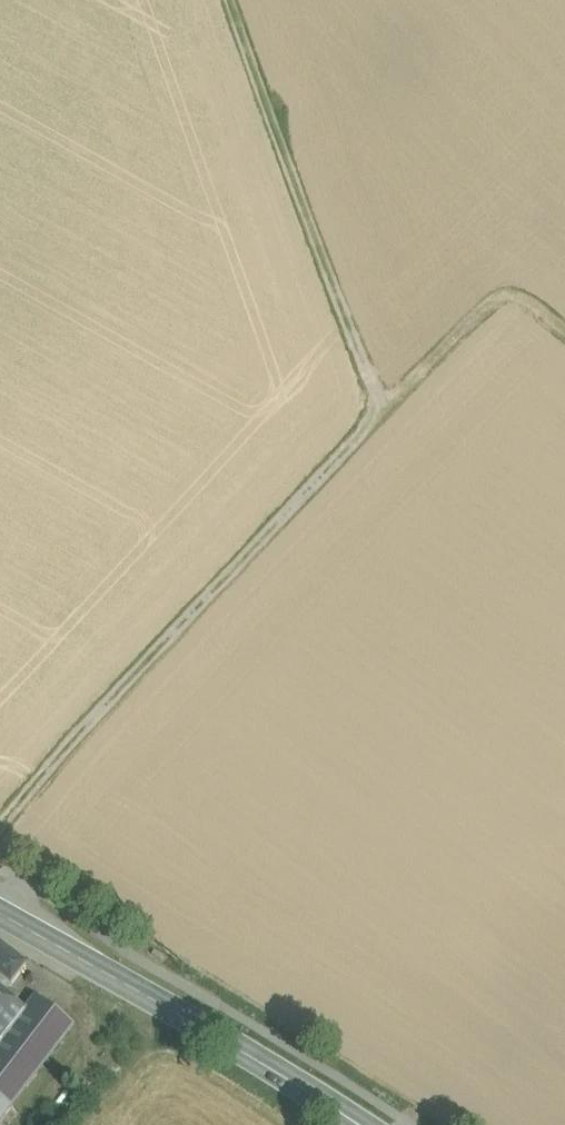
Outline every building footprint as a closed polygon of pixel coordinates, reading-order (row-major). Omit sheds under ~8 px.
[(0,947),(0,985),(13,995),(32,970),(0,947)] [(6,1005),(13,995),(0,985),(0,1001),(6,1005)] [(22,1017),(6,1005),(0,1001),(0,1048),(22,1017)] [(70,1031),(32,1003),(22,1017),(0,1048),(0,1124),(2,1124),(70,1031)]
